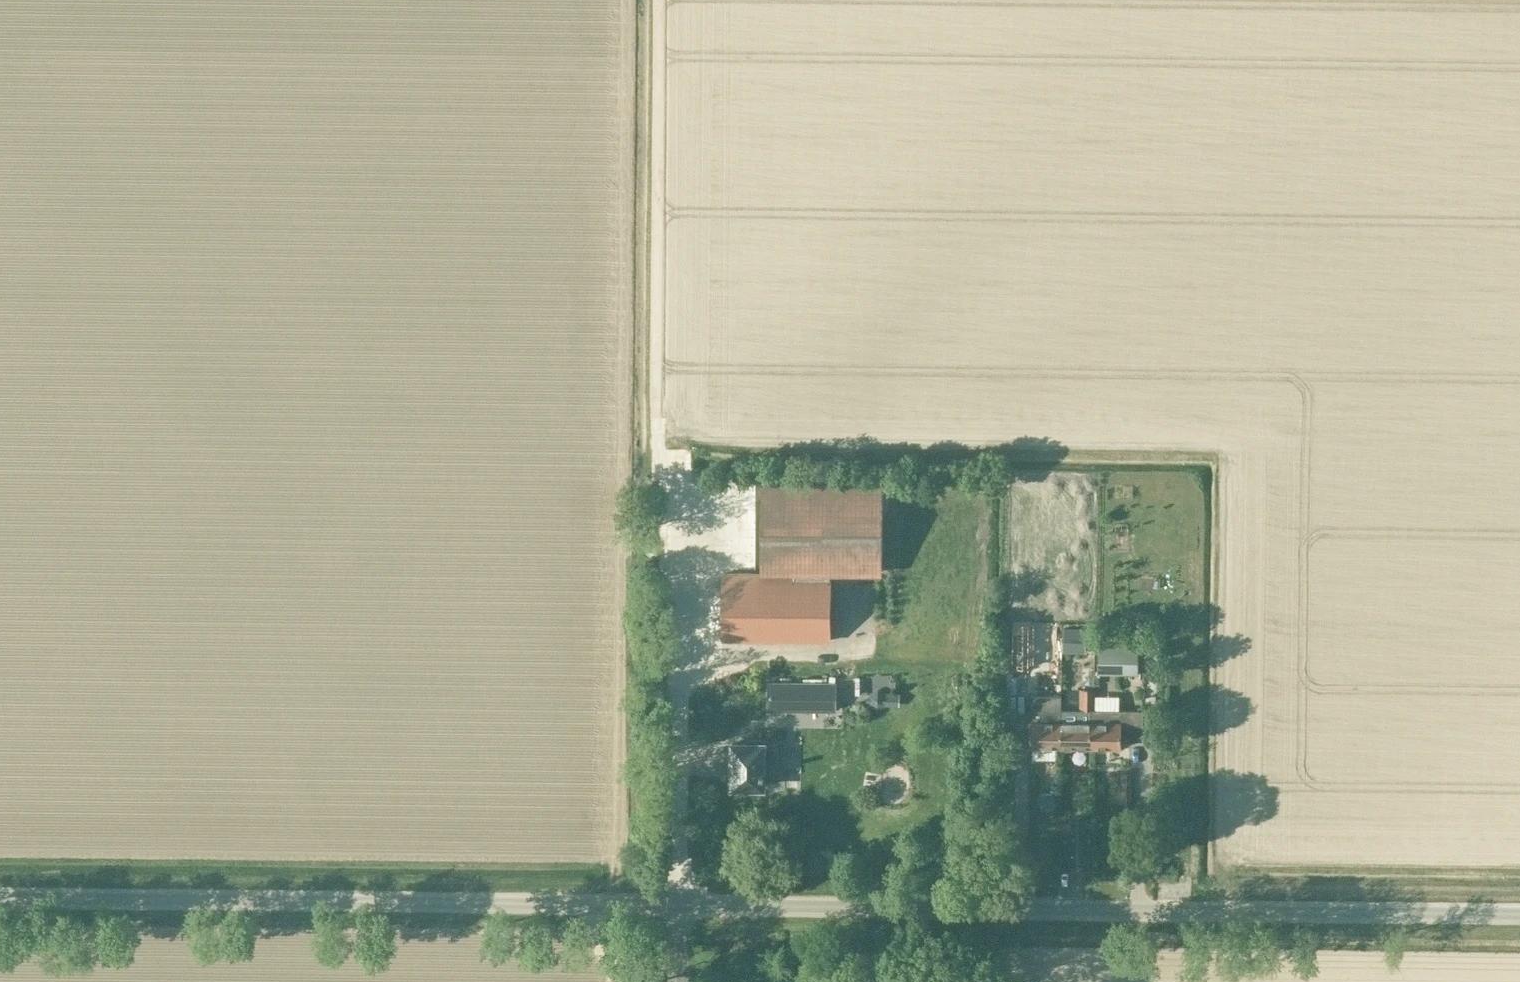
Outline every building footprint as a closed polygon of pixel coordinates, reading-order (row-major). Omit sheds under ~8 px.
[(724,574),(723,640),(830,641),(830,572),(882,573),(883,488),(762,486),(761,571),(795,572),(795,574),(724,574)] [(1097,674),(1138,674),(1139,646),(1098,645),(1097,674)] [(835,685),(770,685),(770,709),(834,710),(835,685)] [(1081,699),(1095,700),(1095,689),(1081,689),(1081,699)] [(1061,747),(1061,710),(1062,710),(1062,693),(1031,693),(1031,747),(1061,747)] [(1095,710),(1095,700),(1081,699),(1081,710),(1062,710),(1061,710),(1061,747),(1091,748),(1092,710),(1095,710)] [(1144,711),(1095,710),(1092,710),(1091,748),(1122,748),(1122,736),(1144,736),(1144,711)] [(732,744),(732,787),(763,787),(763,763),(777,763),(777,740),(747,740),(747,744),(732,744)]
